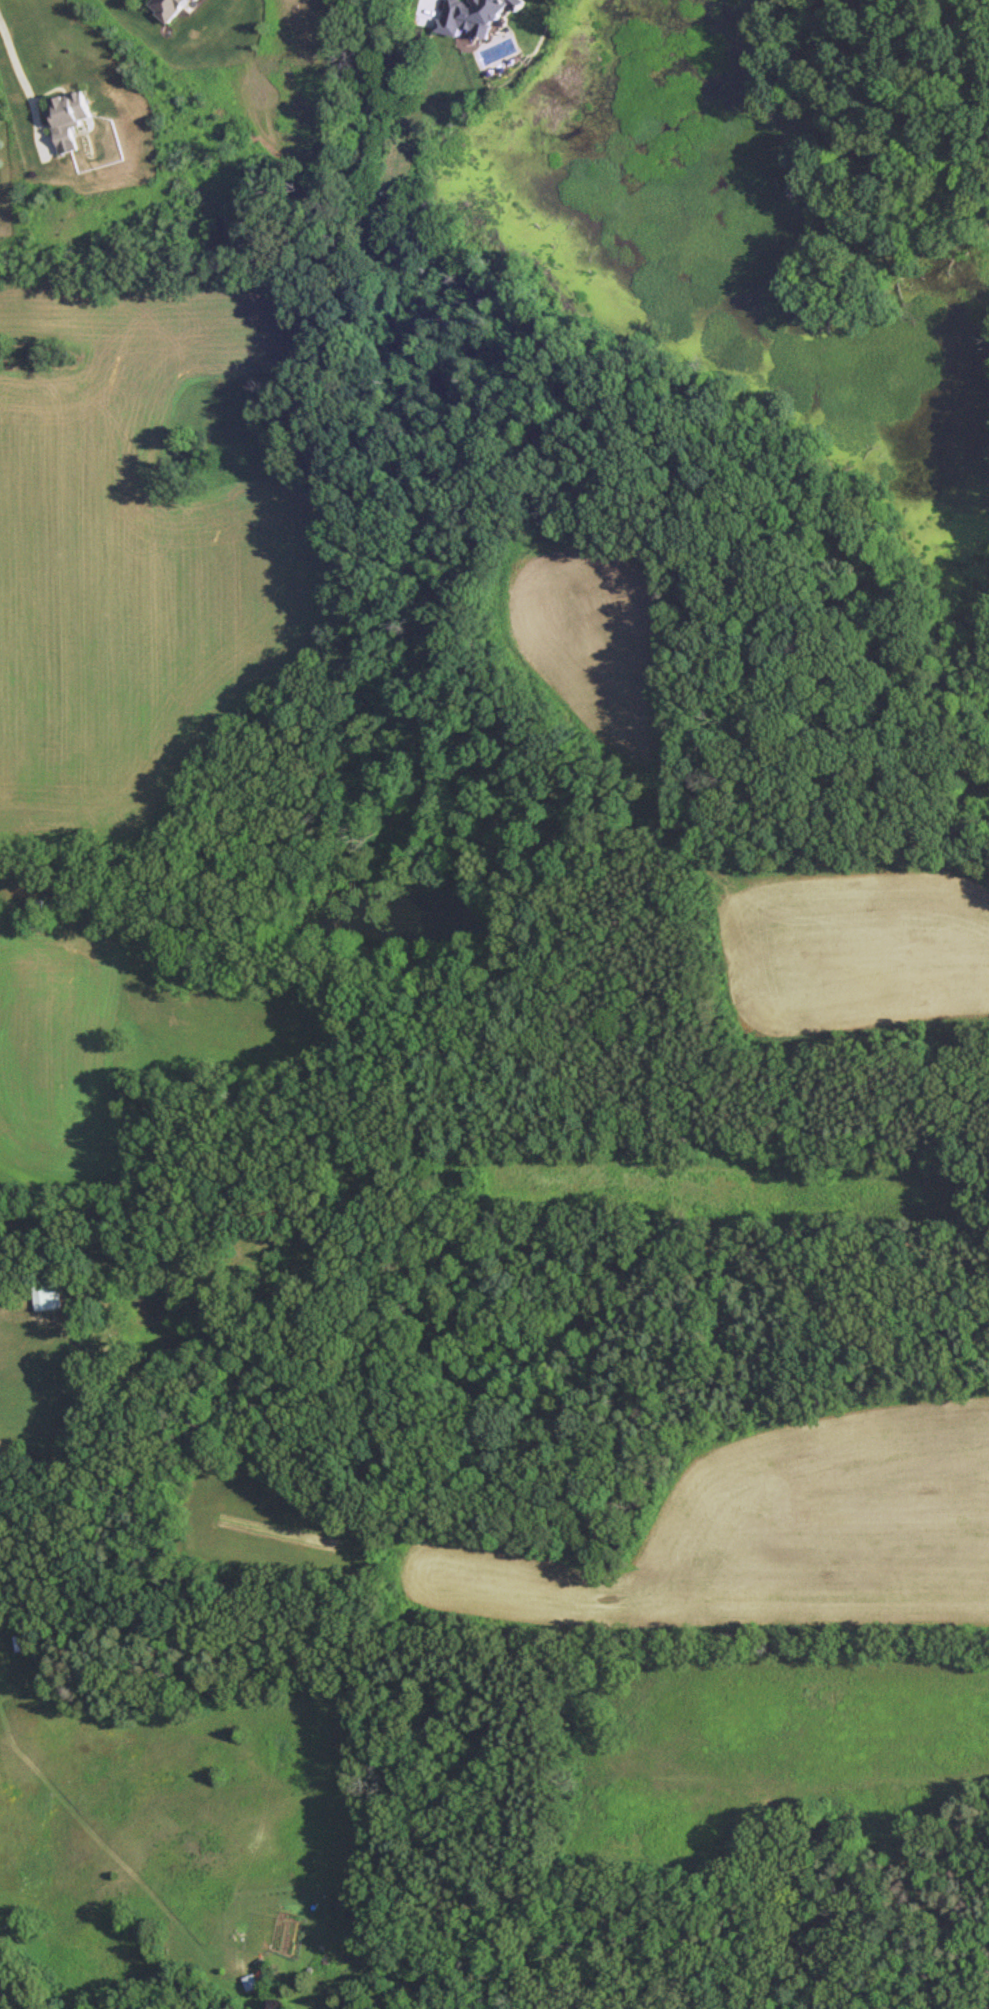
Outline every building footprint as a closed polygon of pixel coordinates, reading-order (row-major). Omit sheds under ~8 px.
[(148,5),(170,22),(188,0),(152,0),(148,5)] [(493,25),(503,14),(511,5),(518,11),(528,0),(448,0),(445,13),(437,22),(435,31),(460,36),(461,27),(476,30),(475,35),(491,38),(493,25)] [(77,149),(72,127),(81,124),(80,118),(90,116),(83,90),(52,98),(54,108),(47,109),(58,154),(77,149)] [(34,1287),(35,1309),(61,1308),(61,1289),(51,1289),(51,1286),(34,1287)]
